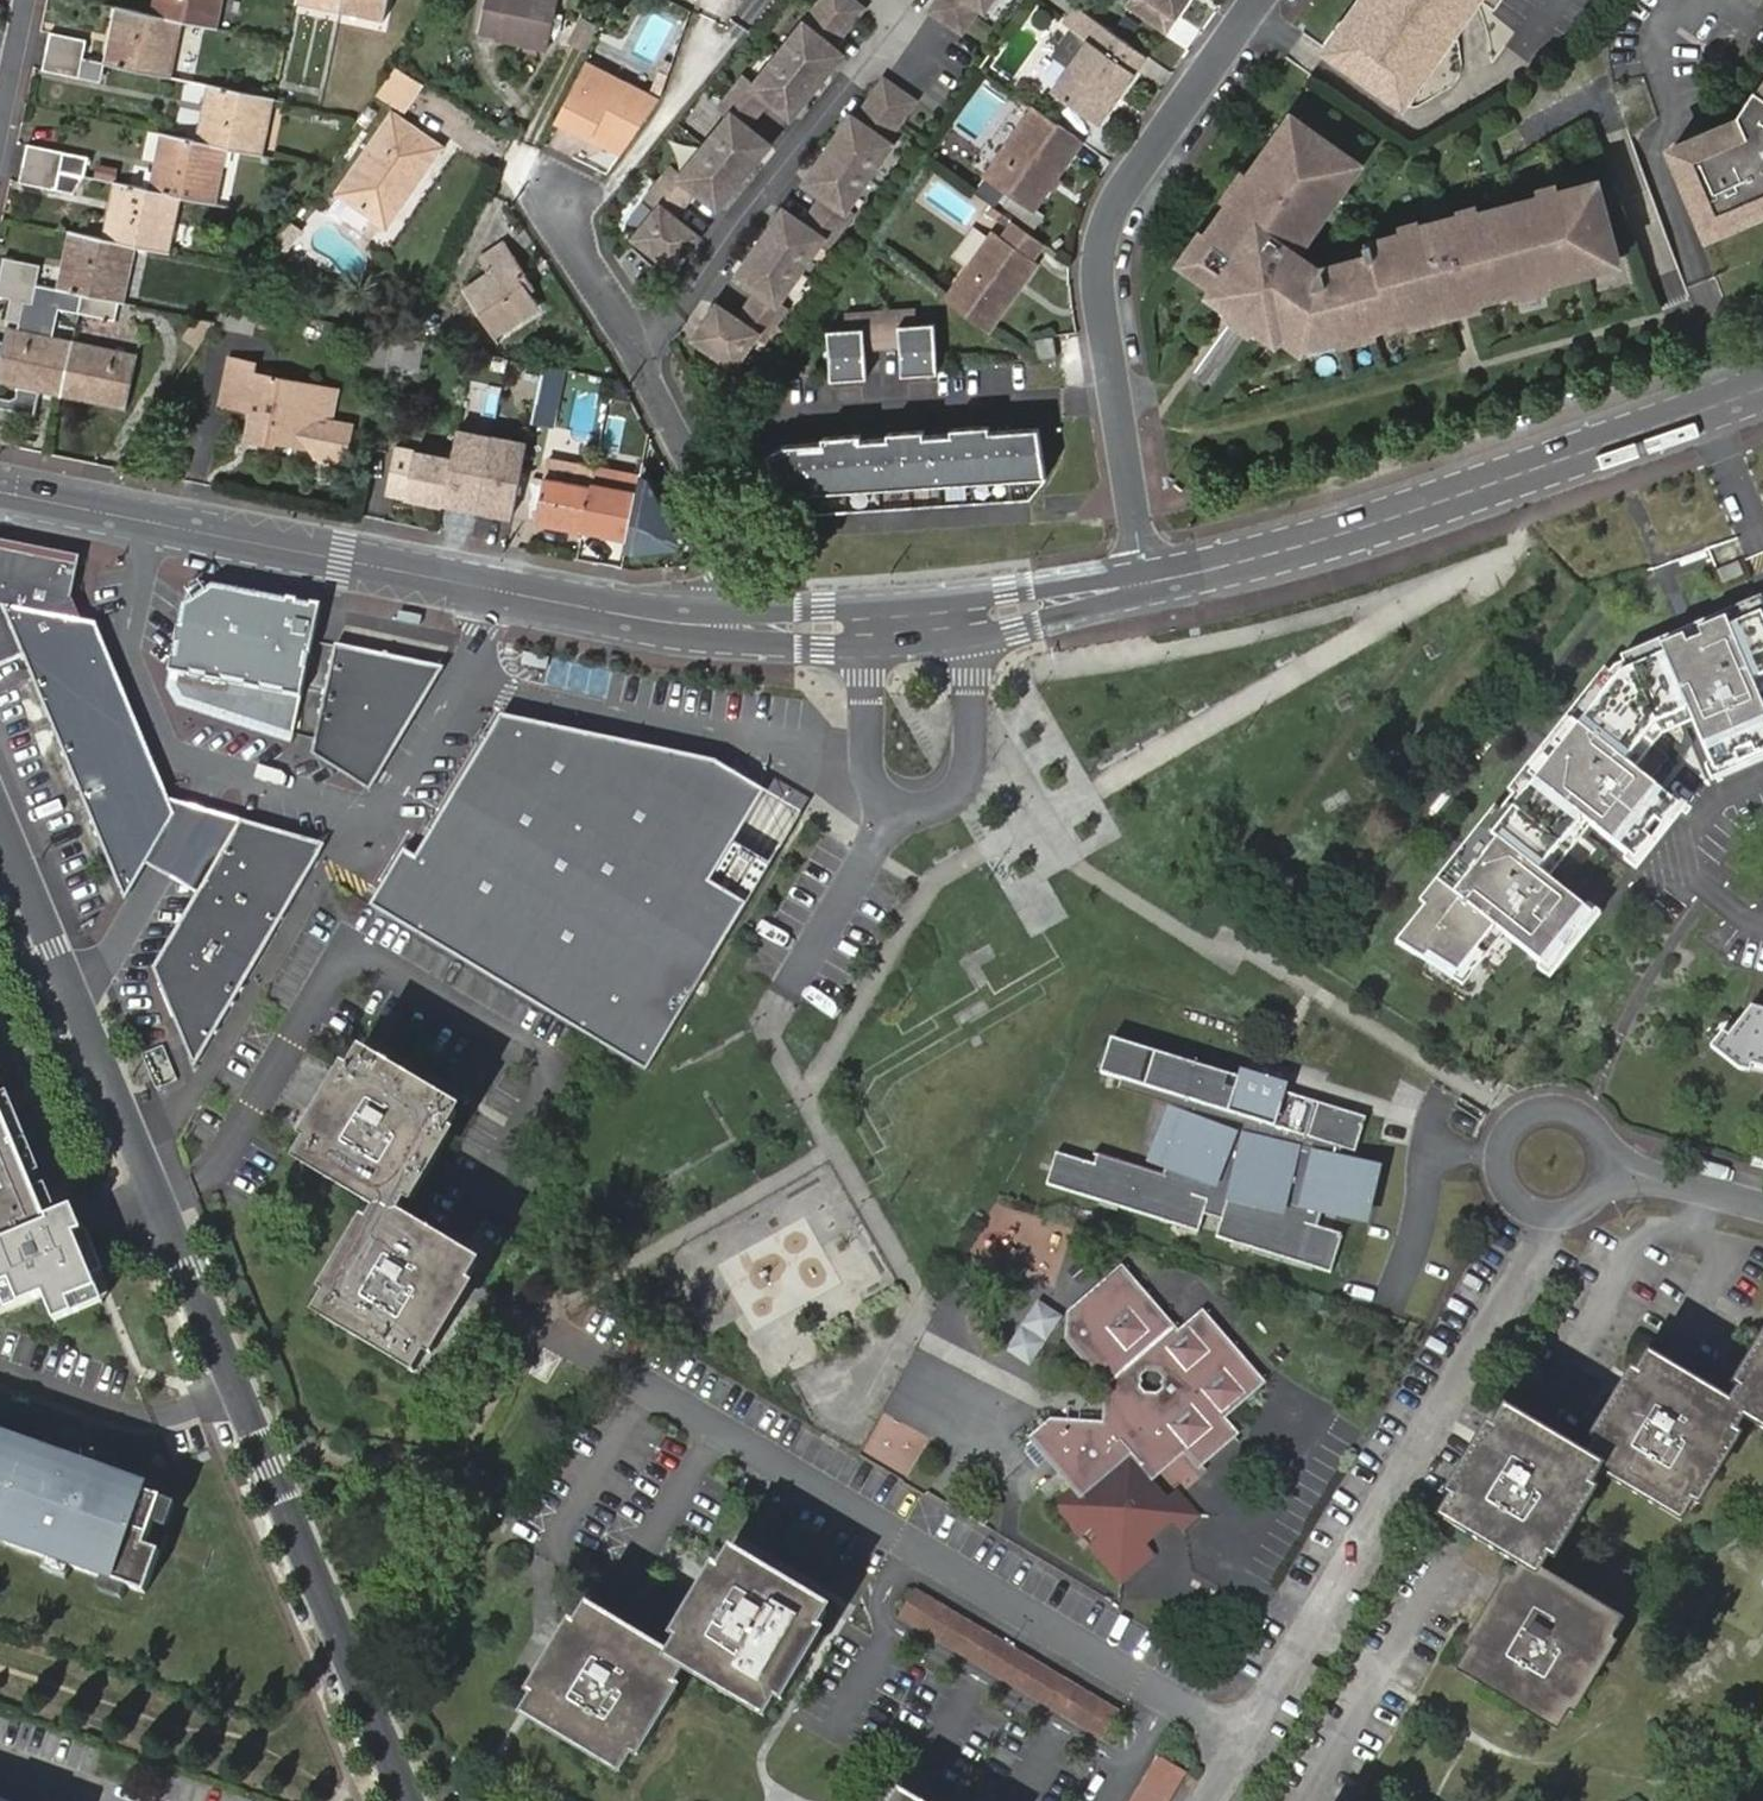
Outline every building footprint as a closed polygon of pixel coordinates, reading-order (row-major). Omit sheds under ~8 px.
[(180,18),(214,25),(219,0),(161,0),(159,13),(180,18)] [(336,6),(341,13),(342,6),(386,16),(389,0),(309,0),(336,5),(336,6)] [(481,30),(498,33),(497,37),(547,48),(558,0),(488,0),(481,30)] [(816,8),(830,19),(846,0),(822,0),(816,8)] [(854,0),(846,0),(830,19),(845,31),(864,8),(854,0)] [(932,10),(947,21),(962,0),(940,0),(932,10)] [(971,0),(962,0),(947,21),(962,32),(980,7),(971,0)] [(980,7),(985,10),(992,0),(971,0),(980,7)] [(1071,0),(1052,0),(1072,14),(1078,5),(1071,0)] [(1127,5),(1166,32),(1190,0),(1131,0),(1127,5)] [(1477,0),(1363,0),(1330,47),(1405,101),(1477,0)] [(125,6),(118,5),(114,22),(120,23),(125,6)] [(110,46),(107,65),(169,77),(180,18),(159,13),(154,12),(125,6),(120,23),(114,22),(112,34),(119,35),(116,48),(110,46)] [(1150,56),(1078,6),(1072,14),(1068,20),(1091,36),(1074,62),(1055,88),(1104,122),(1150,56)] [(830,19),(816,8),(805,22),(833,45),(845,31),(830,19)] [(597,25),(581,17),(568,43),(584,52),(597,25)] [(833,45),(805,22),(779,54),(817,85),(843,53),(833,45)] [(1074,62),(1091,36),(1077,27),(1060,52),(1074,62)] [(50,33),(47,52),(84,60),(89,40),(50,33)] [(112,34),(110,46),(116,48),(119,35),(112,34)] [(47,52),(43,70),(99,84),(104,64),(84,60),(47,52)] [(817,85),(779,54),(753,86),(769,99),(792,117),(817,85)] [(586,59),(555,120),(590,139),(594,133),(603,137),(600,144),(620,154),(659,97),(586,59)] [(422,83),(397,66),(378,92),(399,107),(404,110),(422,83)] [(753,86),(744,78),(734,92),(759,112),(769,99),(753,86)] [(899,89),(884,78),(867,103),(882,113),(899,89)] [(1762,93),(1762,87),(1756,82),(1740,108),(1742,114),(1751,110),(1762,93)] [(225,147),(261,155),(273,98),(210,86),(206,105),(212,108),(209,117),(204,116),(201,127),(207,128),(203,143),(225,147)] [(914,100),(899,89),(882,113),(897,124),(914,100)] [(759,112),(734,92),(723,105),(748,125),(759,112)] [(1751,110),(1742,114),(1672,144),(1710,232),(1762,209),(1762,93),(1751,110)] [(867,103),(857,118),(887,139),(897,124),(882,113),(867,103)] [(1085,141),(1037,107),(990,172),(1038,206),(1085,141)] [(770,143),(731,113),(706,145),(745,176),(770,143)] [(394,114),(339,192),(387,225),(441,146),(394,114)] [(852,114),(828,148),(868,176),(892,143),(887,139),(857,118),(852,114)] [(1206,226),(1187,253),(1226,281),(1217,294),(1281,338),(1290,326),(1311,342),(1604,261),(1602,252),(1619,247),(1600,178),(1460,215),(1460,213),(1424,221),(1425,225),(1368,240),(1372,254),(1321,266),(1299,249),(1361,162),(1302,120),(1293,132),(1285,127),(1212,230),(1206,226)] [(199,142),(203,143),(207,128),(201,127),(199,142)] [(594,133),(590,139),(600,144),(603,137),(594,133)] [(168,136),(162,134),(159,147),(165,148),(168,136)] [(181,195),(213,201),(225,147),(203,143),(199,142),(168,136),(165,148),(159,147),(158,157),(163,158),(161,169),(155,168),(151,189),(181,195)] [(65,152),(27,144),(23,164),(61,171),(65,152)] [(745,176),(706,145),(681,176),(696,189),(719,207),(745,176)] [(828,148),(805,182),(823,194),(844,209),(868,176),(828,148)] [(61,171),(23,164),(19,183),(56,190),(61,171)] [(685,203),(696,189),(681,176),(671,169),(660,184),(685,203)] [(136,244),(170,251),(181,195),(151,189),(118,183),(115,202),(119,202),(117,213),(112,213),(110,222),(115,223),(111,239),(136,244)] [(685,203),(660,184),(649,198),(658,205),(659,206),(674,217),(685,203)] [(823,194),(813,209),(840,227),(849,214),(844,209),(823,194)] [(699,238),(659,206),(635,236),(675,268),(699,238)] [(783,208),(759,241),(799,269),(822,236),(804,223),(783,208)] [(813,209),(804,223),(822,236),(830,241),(840,227),(813,209)] [(107,238),(111,239),(115,223),(110,222),(107,238)] [(1044,244),(1014,222),(1004,236),(994,229),(945,301),(991,333),(1040,262),(1034,257),(1044,244)] [(80,233),(75,232),(72,246),(76,247),(80,233)] [(124,299),(136,244),(111,239),(107,238),(80,233),(76,247),(72,246),(70,257),(75,258),(72,269),(68,268),(65,287),(90,292),(124,299)] [(759,241),(736,275),(757,289),(775,303),(799,269),(759,241)] [(522,277),(527,273),(505,242),(480,259),(490,274),(465,290),(494,335),(540,305),(530,289),(522,277)] [(3,257),(0,274),(0,275),(37,282),(41,262),(4,255),(3,257)] [(535,286),(527,273),(522,277),(530,289),(535,286)] [(0,275),(0,383),(41,390),(69,394),(80,342),(86,312),(90,292),(65,287),(37,282),(0,275)] [(757,289),(747,303),(773,322),(783,308),(775,303),(757,289)] [(127,299),(124,299),(90,292),(86,312),(123,319),(127,299)] [(716,303),(692,336),(735,366),(758,332),(737,317),(716,303)] [(747,303),(737,317),(758,332),(763,336),(773,322),(747,303)] [(269,308),(257,307),(253,326),(264,328),(269,308)] [(914,324),(913,309),(898,310),(898,325),(914,324)] [(880,310),(861,311),(862,326),(847,327),(827,328),(829,377),(865,376),(864,346),(881,346),(880,310)] [(898,310),(880,310),(881,346),(898,345),(899,374),(936,372),(934,323),(914,324),(898,325),(898,310)] [(862,326),(861,311),(846,312),(847,327),(862,326)] [(388,367),(386,376),(399,379),(402,366),(419,369),(425,340),(414,338),(394,334),(393,340),(388,367)] [(1056,335),(1036,338),(1040,359),(1052,357),(1059,356),(1056,335)] [(388,367),(393,340),(372,336),(367,362),(388,367)] [(80,342),(69,394),(98,399),(99,392),(111,396),(110,402),(135,406),(146,355),(80,342)] [(257,402),(255,410),(249,439),(274,444),(274,440),(311,448),(316,457),(340,461),(347,455),(353,425),(329,420),(335,388),(254,372),(256,362),(233,358),(224,404),(247,408),(248,400),(257,402)] [(536,401),(543,364),(524,360),(517,395),(536,401)] [(536,401),(532,419),(552,423),(562,367),(543,364),(536,401)] [(35,415),(41,390),(0,383),(0,408),(35,415)] [(99,392),(98,399),(110,402),(111,396),(99,392)] [(247,408),(255,410),(257,402),(248,400),(247,408)] [(768,456),(798,515),(1031,499),(1047,478),(1039,428),(784,446),(768,456)] [(475,433),(457,429),(454,446),(472,451),(475,433)] [(452,460),(443,503),(489,512),(500,456),(472,451),(454,446),(452,460)] [(407,496),(443,503),(452,460),(415,453),(396,448),(387,492),(407,496)] [(595,471),(595,469),(548,460),(544,478),(537,514),(557,519),(558,512),(566,513),(565,520),(584,525),(592,488),(593,482),(595,471)] [(584,525),(583,530),(628,538),(637,490),(593,482),(592,488),(584,525)] [(20,651),(120,883),(136,855),(162,810),(80,620),(71,597),(78,555),(8,538),(0,536),(0,659),(20,651)] [(317,608),(319,600),(197,581),(184,590),(172,654),(166,690),(175,705),(214,718),(286,741),(288,732),(217,710),(181,698),(176,683),(181,655),(191,603),(200,591),(317,608)] [(316,616),(317,608),(200,591),(191,603),(181,655),(176,683),(181,698),(217,710),(288,732),(316,616)] [(1396,943),(1426,962),(1429,955),(1459,974),(1495,929),(1519,947),(1542,965),(1558,945),(1569,931),(1585,910),(1539,874),(1582,820),(1628,857),(1644,836),(1655,822),(1672,801),(1626,765),(1657,725),(1688,711),(1712,765),(1736,755),(1752,749),(1762,744),(1762,706),(1753,684),(1762,680),(1762,617),(1759,607),(1689,637),(1615,668),(1396,943)] [(268,930),(320,852),(327,842),(207,807),(169,796),(94,624),(80,620),(162,810),(136,855),(120,883),(126,899),(149,861),(166,871),(197,888),(153,962),(158,975),(185,932),(228,988),(230,985),(268,930)] [(335,640),(311,749),(347,757),(368,762),(431,660),(335,640)] [(371,786),(445,663),(431,660),(368,762),(347,757),(311,749),(371,786)] [(406,850),(373,906),(598,1037),(651,1067),(718,953),(746,904),(710,882),(763,791),(716,763),(503,717),(420,859),(406,850)] [(1752,749),(1756,757),(1762,754),(1762,744),(1752,749)] [(1739,764),(1736,755),(1712,765),(1715,774),(1739,764)] [(1679,807),(1672,801),(1655,822),(1663,828),(1679,807)] [(1651,841),(1644,836),(1628,857),(1635,862),(1651,841)] [(1592,916),(1585,910),(1569,931),(1576,936),(1592,916)] [(185,932),(158,975),(195,1046),(233,988),(230,985),(228,988),(185,932)] [(1565,950),(1558,945),(1542,965),(1549,971),(1565,950)] [(1756,1008),(1727,1049),(1750,1065),(1762,1069),(1762,1010),(1756,1008)] [(1239,1076),(1114,1036),(1103,1072),(1190,1101),(1189,1114),(1171,1106),(1149,1161),(1168,1168),(1168,1176),(1100,1153),(1098,1164),(1060,1152),(1051,1182),(1202,1231),(1202,1225),(1220,1229),(1221,1237),(1332,1273),(1344,1234),(1319,1224),(1322,1212),(1372,1225),(1382,1167),(1345,1156),(1345,1147),(1359,1151),(1368,1117),(1239,1076)] [(384,1209),(372,1228),(335,1292),(322,1313),(417,1369),(429,1347),(466,1286),(478,1264),(410,1224),(396,1215),(408,1195),(446,1132),(459,1111),(433,1096),(391,1070),(365,1054),(353,1076),(316,1139),(303,1161),(327,1176),(384,1209)] [(306,1133),(316,1139),(353,1076),(344,1071),(306,1133)] [(48,1225),(46,1220),(0,1110),(0,1244),(48,1225)] [(455,1138),(446,1132),(408,1195),(417,1200),(455,1138)] [(0,1244),(0,1284),(11,1310),(51,1293),(63,1322),(108,1303),(96,1276),(106,1272),(79,1207),(46,1220),(48,1225),(0,1244)] [(335,1292),(372,1228),(364,1223),(326,1286),(335,1292)] [(1173,1435),(1181,1444),(1195,1459),(1228,1430),(1214,1414),(1254,1379),(1197,1312),(1173,1333),(1116,1269),(1067,1311),(1065,1336),(1099,1376),(1110,1375),(1106,1421),(1089,1435),(1079,1424),(1049,1422),(1031,1436),(1074,1484),(1086,1497),(1081,1502),(1069,1489),(1054,1502),(1080,1532),(1092,1522),(1099,1532),(1088,1541),(1118,1577),(1147,1552),(1137,1539),(1168,1511),(1161,1503),(1140,1479),(1173,1450),(1166,1441),(1173,1435)] [(475,1291),(466,1286),(429,1347),(437,1352),(475,1291)] [(1652,1361),(1590,1465),(1601,1472),(1683,1521),(1745,1417),(1733,1410),(1652,1361)] [(1745,1417),(1762,1428),(1762,1361),(1733,1410),(1745,1417)] [(1446,1521),(1528,1570),(1539,1576),(1601,1472),(1590,1465),(1509,1416),(1446,1521)] [(147,1595),(163,1552),(148,1546),(166,1499),(148,1491),(150,1483),(0,1429),(0,1541),(147,1595)] [(1173,1450),(1181,1444),(1173,1435),(1166,1441),(1173,1450)] [(1086,1497),(1074,1484),(1069,1489),(1081,1502),(1086,1497)] [(1172,1493),(1161,1503),(1168,1511),(1137,1539),(1147,1552),(1190,1514),(1172,1493)] [(581,1633),(542,1696),(530,1716),(556,1731),(598,1757),(623,1772),(635,1751),(672,1690),(686,1668),(698,1675),(741,1701),(767,1717),(780,1697),(817,1636),(830,1614),(761,1572),(736,1557),(722,1578),(685,1639),(673,1660),(594,1612),(581,1633)] [(1539,1576),(1528,1570),(1465,1675),(1558,1730),(1621,1625),(1539,1576)] [(676,1634),(685,1639),(722,1578),(714,1573),(676,1634)] [(1121,1715),(919,1590),(900,1620),(1104,1743),(1121,1715)] [(534,1691),(542,1696),(581,1633),(572,1628),(534,1691)] [(826,1641),(817,1636),(780,1697),(788,1702),(826,1641)] [(672,1690),(635,1751),(642,1756),(680,1695),(672,1690)] [(1184,1773),(1157,1758),(1132,1800),(1168,1800),(1184,1773)]
